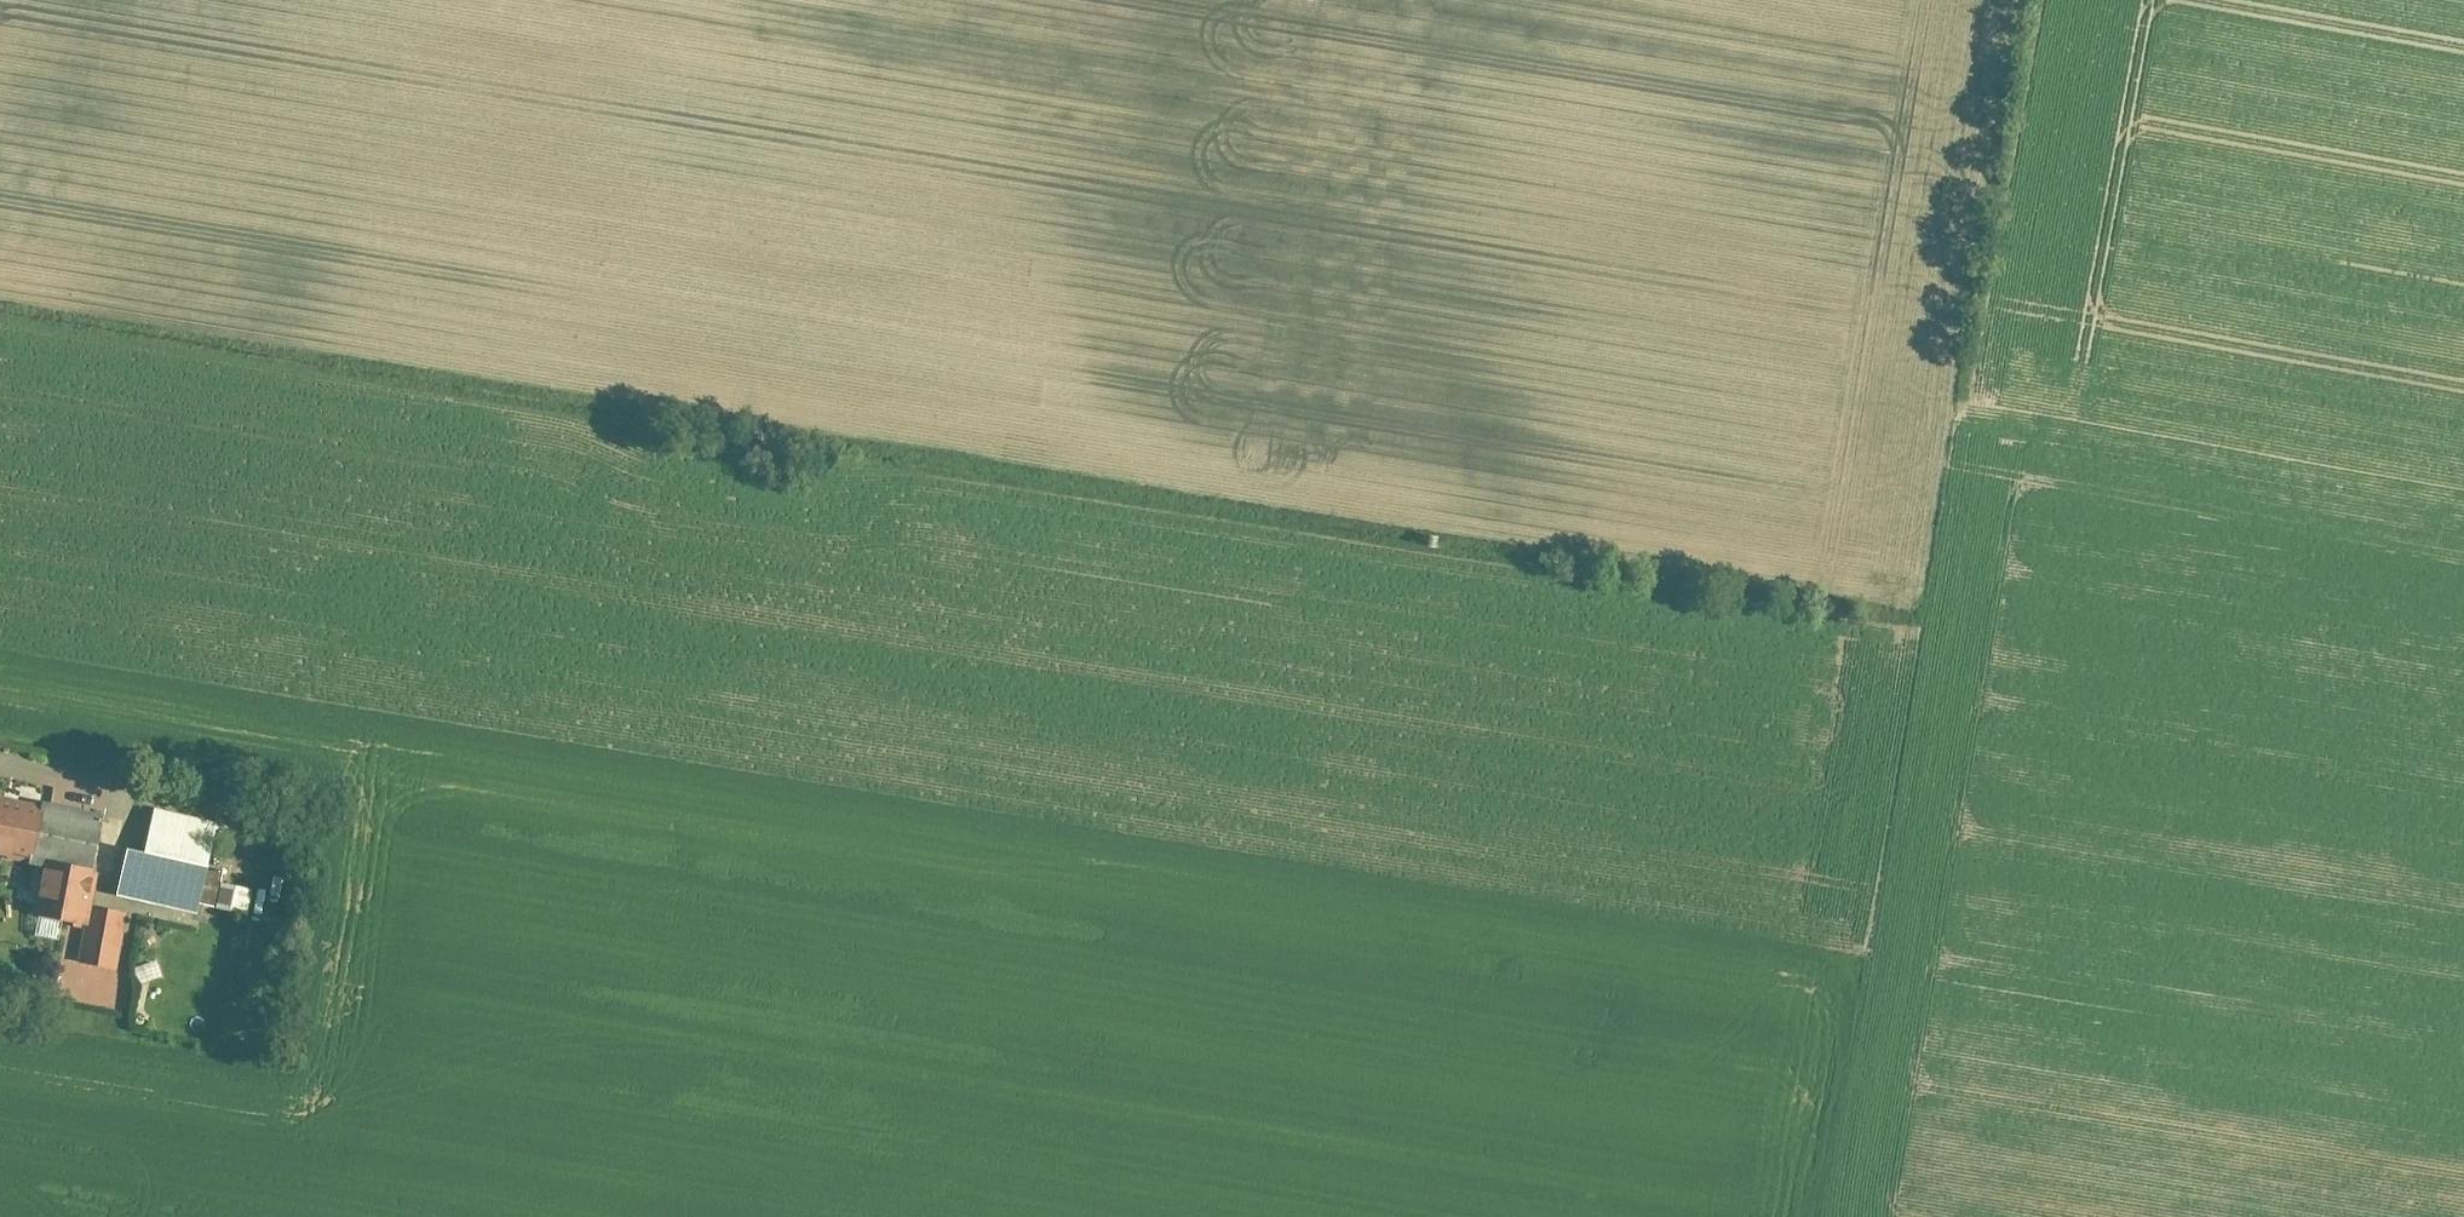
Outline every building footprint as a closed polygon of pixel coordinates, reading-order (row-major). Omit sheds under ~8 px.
[(48,869),(39,920),(84,928),(76,967),(117,975),(128,917),(93,910),(99,881),(101,881),(111,829),(0,808),(0,860),(48,869)] [(212,868),(211,868),(219,825),(159,814),(151,855),(134,851),(123,900),(201,917),(212,868)] [(220,913),(246,919),(252,892),(226,886),(220,913)] [(137,968),(145,988),(164,980),(157,961),(137,968)]
